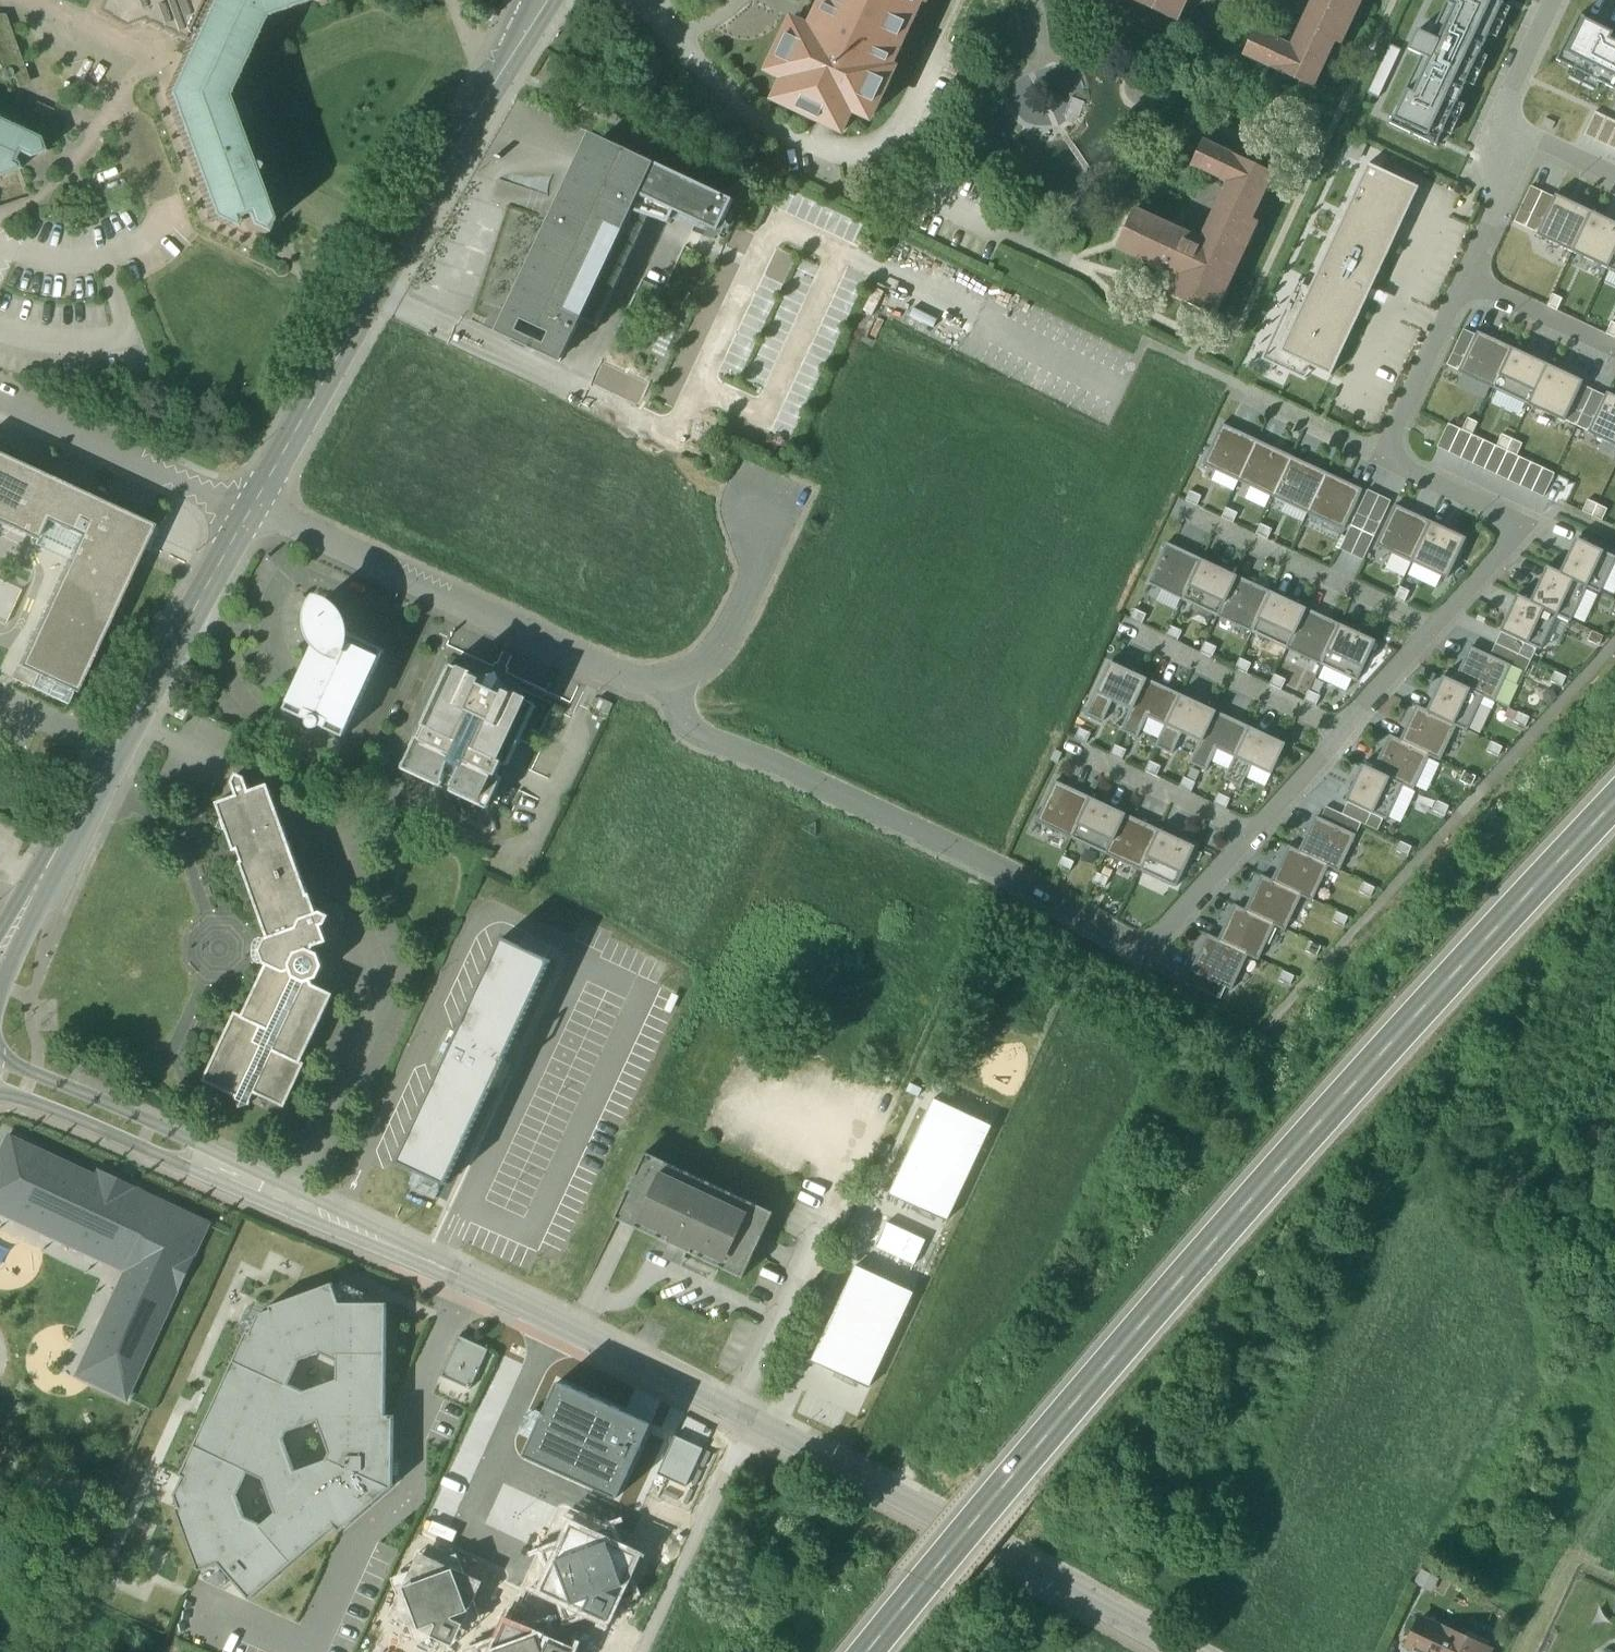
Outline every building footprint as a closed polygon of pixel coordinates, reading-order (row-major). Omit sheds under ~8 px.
[(95,12),(96,15),(105,19),(106,21),(122,29),(139,22),(181,42),(182,40),(188,43),(164,95),(209,219),(226,227),(225,228),(231,230),(235,223),(234,220),(235,220),(235,219),(240,217),(240,218),(242,217),(246,228),(262,235),(265,228),(264,228),(268,221),(251,175),(252,174),(254,168),(254,166),(248,163),(247,164),(223,98),(259,20),(313,0),(101,0),(95,12)] [(827,4),(823,3),(818,14),(824,16),(817,31),(799,23),(783,57),(776,54),(768,72),(784,79),(775,98),(784,102),(786,99),(802,107),(800,110),(818,118),(819,115),(835,123),(834,126),(843,130),(852,111),(868,119),(872,110),(869,108),(873,101),(876,102),(880,93),(877,91),(885,75),(888,77),(892,67),(888,66),(892,57),(889,55),(897,39),(900,40),(908,23),(905,22),(912,5),(916,7),(919,0),(829,0),(827,4)] [(1130,0),(1150,10),(1178,22),(1188,0),(1130,0)] [(1291,45),(1255,29),(1243,55),(1313,88),(1335,42),(1341,45),(1362,0),(1312,0),(1291,45)] [(1391,125),(1438,147),(1505,0),(1449,0),(1432,37),(1419,31),(1409,52),(1422,58),(1391,125)] [(1581,15),(1557,61),(1614,91),(1614,32),(1581,15)] [(7,94),(14,93),(14,92),(18,91),(20,89),(0,35),(0,93),(7,94)] [(1608,118),(1596,113),(1585,137),(1597,142),(1608,118)] [(1608,118),(1597,142),(1608,148),(1614,134),(1614,121),(1608,118)] [(13,172),(14,173),(20,171),(17,163),(14,161),(15,160),(14,160),(16,155),(17,156),(18,154),(28,159),(45,153),(42,145),(41,146),(38,138),(0,120),(0,177),(13,172)] [(565,200),(568,206),(565,212),(565,211),(506,337),(508,338),(507,338),(559,363),(579,319),(630,212),(638,195),(675,212),(718,233),(733,201),(601,138),(600,140),(598,140),(590,156),(591,157),(590,160),(584,172),(582,177),(576,178),(570,181),(566,187),(564,193),(565,200)] [(1226,184),(1200,241),(1134,210),(1115,251),(1174,278),(1166,295),(1214,317),(1258,224),(1252,221),(1273,175),(1203,142),(1191,167),(1226,184)] [(590,160),(582,157),(578,170),(584,172),(590,160)] [(1420,188),(1369,164),(1282,351),(1333,375),(1420,188)] [(1527,228),(1544,193),(1532,187),(1515,222),(1527,228)] [(1538,233),(1554,198),(1544,193),(1527,228),(1538,233)] [(1573,252),(1592,212),(1556,194),(1554,198),(1538,233),(1537,235),(1573,252)] [(675,212),(638,195),(630,212),(648,218),(669,224),(675,212)] [(648,218),(630,212),(579,319),(596,327),(648,218)] [(1592,212),(1573,252),(1607,269),(1614,252),(1614,222),(1592,212)] [(1458,372),(1494,389),(1513,347),(1493,338),(1492,340),(1477,333),(1476,335),(1464,329),(1447,365),(1459,371),(1458,372)] [(1494,389),(1530,406),(1549,364),(1513,347),(1494,389)] [(1530,406),(1564,422),(1565,420),(1582,385),(1584,380),(1549,364),(1530,406)] [(1582,385),(1565,420),(1577,426),(1594,391),(1582,385)] [(1605,396),(1594,391),(1577,426),(1589,432),(1605,396)] [(1614,447),(1614,395),(1607,392),(1605,396),(1589,432),(1588,434),(1614,447)] [(1204,466),(1239,482),(1258,441),(1223,425),(1204,466)] [(1439,448),(1450,454),(1461,430),(1450,425),(1439,448)] [(1450,454),(1462,459),(1473,436),(1461,430),(1450,454)] [(1462,459),(1473,465),(1485,441),(1473,436),(1462,459)] [(1239,482),(1274,498),(1293,457),(1258,441),(1239,482)] [(1473,465),(1485,470),(1496,447),(1485,441),(1473,465)] [(1485,470),(1497,476),(1508,452),(1496,447),(1485,470)] [(1497,476),(1508,481),(1520,458),(1508,452),(1497,476)] [(0,455),(0,525),(37,541),(46,521),(79,536),(19,667),(42,677),(77,694),(154,525),(0,455)] [(1274,498),(1308,514),(1327,473),(1293,457),(1274,498)] [(1508,481),(1520,487),(1531,463),(1520,458),(1508,481)] [(1520,487),(1532,492),(1543,468),(1531,463),(1520,487)] [(1532,492),(1543,498),(1554,474),(1543,468),(1532,492)] [(1308,514),(1344,530),(1363,490),(1327,473),(1308,514)] [(1352,526),(1363,531),(1380,495),(1369,490),(1352,526)] [(1186,502),(1196,506),(1201,497),(1190,492),(1186,502)] [(1392,501),(1380,495),(1363,531),(1375,536),(1392,501)] [(1377,545),(1411,561),(1430,521),(1396,504),(1377,545)] [(1222,518),(1232,523),(1237,513),(1227,508),(1222,518)] [(1468,538),(1430,521),(1411,561),(1448,579),(1468,538)] [(1257,534),(1268,539),(1272,529),(1262,524),(1257,534)] [(1352,555),(1363,531),(1352,526),(1340,550),(1352,555)] [(1375,536),(1363,531),(1352,555),(1364,561),(1375,536)] [(1586,586),(1597,591),(1597,590),(1608,569),(1614,555),(1593,545),(1573,536),(1557,570),(1587,585),(1586,586)] [(1146,585),(1181,601),(1201,560),(1166,543),(1146,585)] [(1181,601),(1217,618),(1236,576),(1201,560),(1181,601)] [(1560,616),(1570,620),(1586,586),(1587,585),(1557,570),(1546,565),(1529,601),(1560,616)] [(1217,618),(1252,634),(1271,592),(1236,576),(1217,618)] [(1395,598),(1405,603),(1411,592),(1400,587),(1395,598)] [(1252,634),(1287,651),(1306,609),(1271,592),(1252,634)] [(1538,648),(1543,651),(1560,616),(1529,601),(1519,596),(1502,631),(1538,648)] [(326,608),(318,603),(314,611),(313,620),(314,629),(317,638),(284,710),(343,737),(383,651),(341,631),(338,622),(333,614),(326,608)] [(1287,651),(1322,667),(1341,625),(1306,609),(1287,651)] [(1132,620),(1142,625),(1147,616),(1136,611),(1132,620)] [(1322,667),(1357,683),(1376,642),(1341,625),(1322,667)] [(1167,636),(1177,641),(1181,632),(1171,627),(1167,636)] [(1496,644),(1531,661),(1538,648),(1502,631),(1496,644)] [(1588,640),(1600,646),(1604,636),(1593,631),(1588,640)] [(1202,653),(1213,658),(1217,649),(1206,644),(1202,653)] [(1496,644),(1491,656),(1512,665),(1527,673),(1531,661),(1496,644)] [(1484,697),(1494,702),(1495,701),(1505,680),(1512,666),(1491,656),(1471,646),(1454,681),(1485,696),(1484,697)] [(1235,669),(1246,674),(1250,665),(1240,660),(1235,669)] [(1146,677),(1110,661),(1086,713),(1104,721),(1113,700),(1131,708),(1146,677)] [(461,670),(450,664),(421,726),(426,728),(421,739),(416,737),(401,768),(441,787),(444,781),(453,785),(450,791),(487,809),(490,803),(496,805),(499,798),(497,791),(496,790),(502,777),(497,774),(502,764),(507,766),(536,705),(525,700),(525,699),(509,692),(502,695),(497,692),(484,686),(479,684),(476,677),(461,669),(461,670)] [(36,690),(42,677),(19,667),(13,679),(36,690)] [(1550,682),(1561,687),(1566,677),(1555,672),(1550,682)] [(498,673),(489,676),(484,686),(497,692),(502,682),(498,673)] [(1270,684),(1280,689),(1284,680),(1274,675),(1270,684)] [(1457,726),(1468,731),(1484,697),(1485,696),(1454,681),(1444,676),(1426,712),(1457,726)] [(1181,694),(1146,677),(1131,708),(1121,730),(1138,738),(1148,716),(1166,725),(1181,694)] [(1505,680),(1495,701),(1509,708),(1520,687),(1505,680)] [(1307,701),(1317,706),(1321,697),(1311,692),(1307,701)] [(1216,710),(1181,694),(1166,725),(1156,747),(1173,755),(1183,733),(1202,741),(1216,710)] [(594,709),(608,716),(613,705),(599,698),(594,709)] [(1430,756),(1441,761),(1457,726),(1426,712),(1416,707),(1400,741),(1431,755),(1430,756)] [(1251,727),(1216,710),(1202,741),(1191,764),(1206,771),(1217,748),(1237,758),(1251,727)] [(1515,722),(1526,727),(1530,717),(1519,712),(1515,722)] [(1287,743),(1251,727),(1237,758),(1226,780),(1242,787),(1253,765),(1272,774),(1287,743)] [(1076,738),(1087,743),(1092,733),(1080,728),(1076,738)] [(1403,786),(1413,791),(1430,756),(1431,755),(1400,741),(1392,736),(1385,751),(1383,750),(1374,770),(1404,785),(1403,786)] [(1488,751),(1499,757),(1504,747),(1492,742),(1488,751)] [(1112,755),(1123,760),(1128,750),(1116,745),(1112,755)] [(1145,771),(1157,776),(1162,766),(1150,761),(1145,771)] [(1384,819),(1387,821),(1403,786),(1404,785),(1374,770),(1363,765),(1345,801),(1348,802),(1384,819)] [(1461,781),(1472,786),(1476,776),(1465,771),(1461,781)] [(307,895),(267,785),(249,792),(244,778),(241,777),(236,775),(234,779),(233,779),(231,783),(236,796),(216,803),(234,852),(236,851),(267,938),(265,939),(262,944),(263,944),(259,951),(262,959),(261,959),(263,964),(265,965),(241,1016),(234,1013),(202,1082),(235,1098),(235,1099),(238,1109),(248,1105),(254,1094),(283,1108),(304,1064),(300,1063),(332,995),(312,986),(310,985),(310,982),(317,979),(322,967),(318,954),(312,951),(313,947),(314,948),(327,943),(321,927),(324,926),(329,917),(320,912),(316,914),(309,895),(307,895)] [(1180,788),(1191,793),(1196,783),(1185,778),(1180,788)] [(1036,822),(1071,839),(1091,797),(1055,781),(1036,822)] [(1215,804),(1226,809),(1231,799),(1219,794),(1215,804)] [(1071,839),(1107,855),(1126,814),(1091,797),(1071,839)] [(1434,811),(1445,816),(1450,807),(1438,801),(1434,811)] [(1378,832),(1384,819),(1348,802),(1343,815),(1362,824),(1378,832)] [(1327,807),(1322,819),(1357,836),(1362,824),(1343,815),(1327,807)] [(1107,855),(1140,871),(1159,829),(1126,814),(1107,855)] [(1322,819),(1318,817),(1310,833),(1309,833),(1299,852),(1329,866),(1340,871),(1357,836),(1322,819)] [(1140,871),(1177,888),(1197,847),(1159,829),(1140,871)] [(1397,852),(1408,857),(1412,847),(1401,842),(1397,852)] [(1299,852),(1291,848),(1284,862),(1282,861),(1273,881),(1303,895),(1313,900),(1329,866),(1299,852)] [(1273,881),(1264,877),(1256,895),(1253,894),(1245,910),(1276,925),(1276,926),(1286,931),(1303,895),(1273,881)] [(1360,892),(1371,897),(1376,888),(1365,883),(1360,892)] [(1245,910),(1237,906),(1228,925),(1226,924),(1219,940),(1249,955),(1249,956),(1259,960),(1276,926),(1276,925),(1245,910)] [(1333,922),(1344,927),(1349,918),(1338,913),(1333,922)] [(1219,940),(1210,935),(1203,951),(1201,950),(1191,971),(1227,988),(1233,990),(1249,956),(1249,955),(1219,940)] [(552,962),(503,938),(397,1162),(446,1185),(498,1077),(552,962)] [(1307,951),(1318,956),(1323,946),(1311,941),(1307,951)] [(1222,999),(1227,988),(1191,971),(1186,982),(1222,999)] [(1280,980),(1291,986),(1295,976),(1284,971),(1280,980)] [(889,1195),(946,1222),(992,1126),(935,1099),(889,1195)] [(126,1399),(179,1285),(175,1283),(186,1260),(192,1262),(209,1225),(172,1208),(170,1213),(129,1194),(132,1188),(96,1172),(93,1178),(6,1138),(0,1150),(0,1213),(18,1221),(21,1214),(38,1222),(34,1229),(62,1242),(65,1235),(82,1242),(79,1250),(106,1263),(110,1255),(136,1267),(123,1294),(115,1290),(103,1317),(111,1321),(103,1337),(95,1334),(82,1362),(90,1365),(84,1379),(126,1399)] [(773,1213),(648,1154),(617,1220),(672,1246),(672,1244),(691,1253),(690,1255),(742,1279),(773,1213)] [(877,1246),(915,1264),(926,1241),(888,1223),(877,1246)] [(811,1361),(870,1388),(914,1293),(855,1266),(811,1361)] [(387,1304),(340,1304),(333,1284),(258,1310),(171,1496),(199,1572),(219,1565),(250,1600),(334,1528),(340,1532),(393,1487),(395,1416),(387,1416),(387,1304)] [(488,1350),(460,1337),(442,1376),(470,1389),(488,1350)] [(524,1451),(623,1495),(658,1417),(559,1373),(524,1451)] [(671,1431),(652,1474),(686,1489),(705,1446),(671,1431)] [(620,1628),(627,1611),(649,1603),(641,1580),(652,1553),(628,1543),(622,1524),(602,1531),(576,1520),(566,1543),(544,1551),(553,1574),(544,1595),(562,1603),(572,1630),(601,1620),(620,1628)] [(473,1637),(494,1630),(486,1606),(498,1579),(474,1569),(467,1550),(447,1557),(422,1546),(411,1570),(390,1577),(398,1600),(389,1621),(408,1629),(416,1651),(429,1651),(447,1646),(461,1651),(466,1651),(473,1637)] [(586,1650),(562,1639),(556,1621),(536,1628),(510,1617),(500,1640),(478,1647),(480,1651),(585,1651),(586,1650)] [(1422,1618),(1408,1646),(1409,1646),(1411,1641),(1435,1651),(1488,1651),(1489,1650),(1422,1618)]
